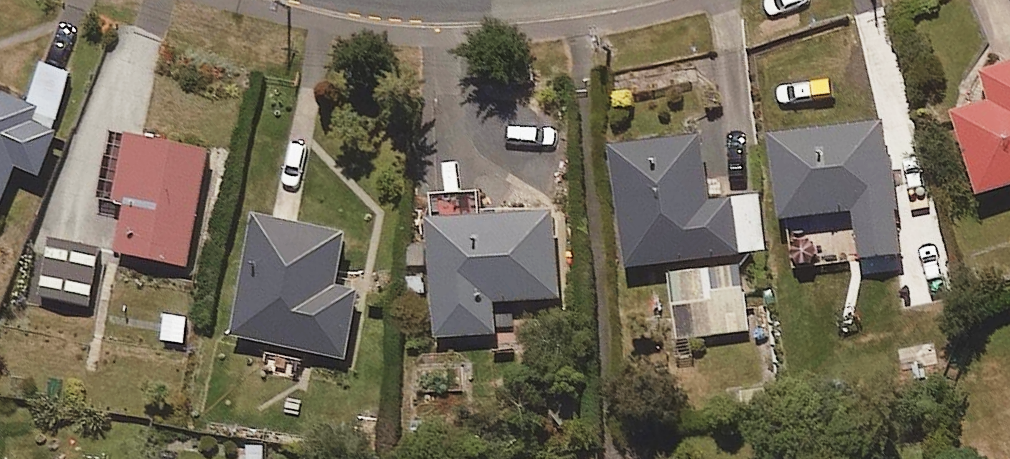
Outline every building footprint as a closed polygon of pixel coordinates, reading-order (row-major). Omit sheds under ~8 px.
[(0,82),(0,213),(19,167),(42,176),(59,134),(54,132),(78,71),(41,57),(27,93),(0,82)] [(984,195),(1009,187),(1009,65),(986,72),(995,100),(958,111),(984,195)] [(893,122),(775,136),(786,221),(857,212),(863,261),(909,255),(893,122)] [(215,148),(128,131),(114,200),(128,202),(118,252),(191,267),(215,148)] [(710,135),(616,146),(630,267),(769,251),(762,193),(717,198),(710,135)] [(352,233),(260,213),(233,337),(351,362),(366,292),(341,287),(352,233)] [(560,213),(432,220),(439,337),(500,334),(498,303),(566,299),(560,213)] [(104,247),(53,234),(38,295),(89,307),(104,247)] [(751,332),(741,268),(669,279),(679,344),(751,332)]
